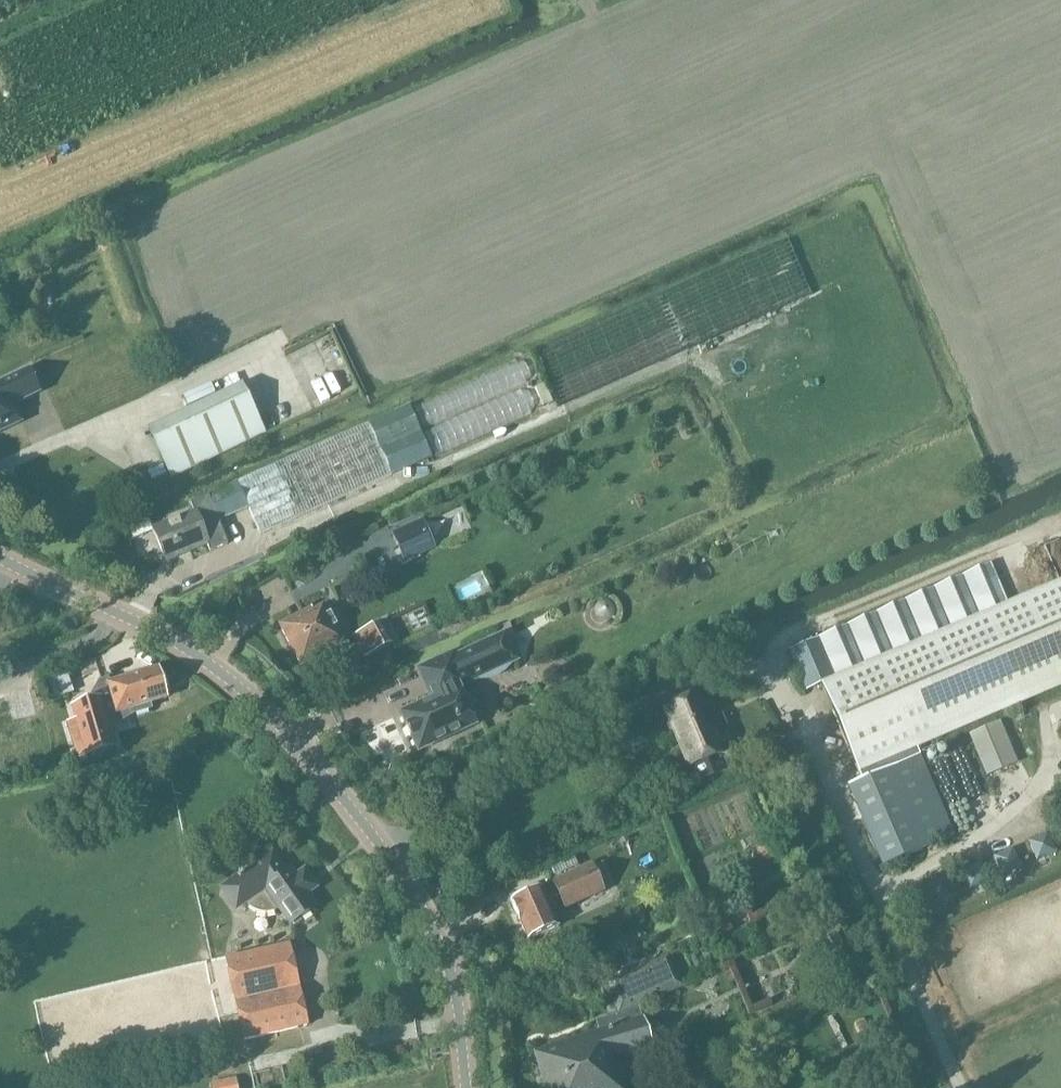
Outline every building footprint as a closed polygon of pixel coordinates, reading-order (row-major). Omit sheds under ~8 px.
[(0,384),(0,432),(21,422),(13,405),(39,392),(29,370),(0,384)] [(301,383),(273,394),(282,416),(338,394),(330,375),(316,381),(313,373),(299,379),(301,383)] [(148,430),(170,476),(264,433),(242,385),(148,430)] [(261,536),(391,477),(367,423),(237,482),(248,508),(261,536)] [(237,482),(208,495),(209,496),(219,521),(248,508),(237,482)] [(194,513),(153,529),(166,561),(167,560),(166,558),(189,549),(190,551),(207,544),(210,551),(228,544),(219,521),(209,496),(191,504),(194,513)] [(394,535),(407,563),(438,549),(425,521),(394,535)] [(806,691),(820,684),(857,770),(1060,682),(1060,580),(1008,603),(991,564),(789,652),(806,691)] [(278,624),(301,669),(349,645),(328,604),(313,611),(311,607),(278,624)] [(352,637),(363,658),(392,643),(381,622),(352,637)] [(511,663),(517,660),(505,634),(455,658),(453,654),(419,670),(433,699),(402,713),(408,726),(406,727),(411,738),(413,737),(419,750),(476,724),(471,714),(475,710),(476,706),(475,702),(472,698),(468,697),(463,698),(458,687),(477,679),(487,678),(496,676),(504,670),(511,663)] [(72,707),(71,708),(86,755),(115,746),(110,728),(106,716),(130,708),(132,714),(150,709),(148,704),(158,701),(165,699),(161,686),(164,685),(160,674),(158,675),(157,670),(108,685),(107,681),(99,684),(92,695),(95,703),(86,706),(73,710),(72,707)] [(699,696),(664,710),(687,767),(690,766),(697,783),(714,776),(707,759),(722,753),(713,730),(726,725),(723,716),(710,722),(699,696)] [(848,787),(883,867),(954,836),(919,756),(848,787)] [(1049,834),(1031,841),(1038,859),(1056,852),(1049,834)] [(1013,849),(995,857),(1002,875),(1020,867),(1013,849)] [(228,883),(242,904),(245,902),(246,903),(249,906),(253,909),(255,910),(259,911),(261,912),(263,912),(265,912),(267,912),(271,911),(273,910),(275,910),(278,908),(290,924),(315,906),(306,894),(310,890),(303,881),(308,878),(303,871),(294,877),(289,869),(285,872),(271,853),(228,883)] [(511,901),(528,939),(558,925),(547,900),(561,894),(566,907),(603,891),(592,865),(511,901)] [(306,1023),(288,944),(226,958),(244,1037),(306,1023)] [(546,1087),(624,1087),(622,1079),(624,1078),(618,1060),(653,1049),(643,1018),(641,1019),(637,1005),(681,986),(668,956),(607,983),(618,1015),(597,1021),(600,1033),(535,1054),(546,1087)] [(413,1033),(430,1032),(429,1018),(412,1019),(413,1033)]
